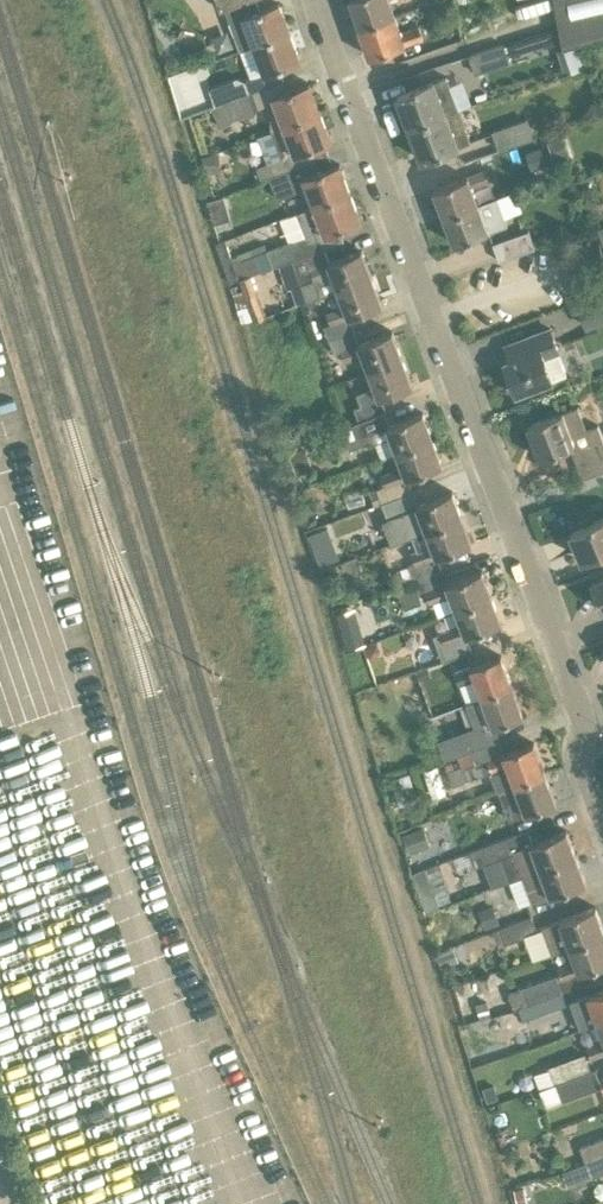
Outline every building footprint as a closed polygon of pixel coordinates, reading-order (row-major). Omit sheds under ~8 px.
[(221,9),(225,7),(247,0),(218,0),(221,9)] [(254,0),(247,0),(225,7),(241,50),(255,45),(291,31),(280,2),(258,11),(254,0)] [(361,27),(395,15),(390,0),(351,0),(361,27)] [(560,25),(565,47),(579,43),(602,36),(602,0),(555,0),(560,25)] [(417,8),(415,2),(406,5),(408,11),(417,8)] [(401,33),(395,15),(361,27),(371,56),(424,38),(420,26),(401,33)] [(539,32),(543,46),(560,41),(556,27),(539,32)] [(291,31),(255,45),(266,72),(257,75),(261,89),(284,80),(280,69),(302,60),(291,31)] [(507,43),(512,56),(529,51),(524,37),(507,43)] [(469,55),(475,74),(510,63),(504,43),(469,55)] [(586,66),(579,43),(565,47),(564,47),(572,71),(586,66)] [(435,82),(435,81),(399,94),(411,127),(460,109),(453,91),(448,77),(435,82)] [(284,80),(261,89),(211,108),(220,127),(231,123),(233,120),(246,115),(250,116),(254,114),(258,107),(267,104),(270,111),(271,130),(272,131),(321,112),(310,83),(288,91),(284,80)] [(467,128),(460,109),(411,127),(424,160),(459,147),(459,145),(472,141),(467,128)] [(269,177),(314,160),(310,149),(332,141),(321,112),(272,131),(282,156),(256,166),(262,180),(269,177)] [(493,130),(499,149),(534,137),(528,118),(493,130)] [(563,137),(549,142),(555,160),(569,155),(563,137)] [(550,164),(544,149),(531,154),(537,169),(550,164)] [(202,156),(208,173),(222,172),(220,151),(202,156)] [(319,172),(314,160),(269,177),(277,199),(309,187),(315,206),(351,192),(340,164),(319,172)] [(492,180),(488,169),(435,189),(446,217),(480,204),(474,187),(492,180)] [(290,241),(273,247),(280,266),(325,249),(345,241),(340,229),(362,221),(351,192),(315,206),(281,219),(290,241)] [(207,200),(212,214),(228,209),(224,195),(207,200)] [(509,224),(504,212),(499,197),(480,204),(446,217),(456,244),(509,224)] [(594,227),(602,224),(602,199),(587,205),(594,227)] [(494,243),(500,260),(516,254),(535,247),(529,230),(513,235),(494,243)] [(268,249),(241,259),(247,276),(274,267),(268,249)] [(338,288),(339,290),(373,277),(363,249),(330,262),(325,249),(280,266),(285,279),(288,278),(297,275),(300,284),(306,300),(338,288)] [(258,273),(253,275),(239,279),(253,320),(272,315),(258,273)] [(373,277),(339,290),(345,307),(327,313),(331,323),(324,325),(330,339),(355,330),(350,317),(383,304),(373,277)] [(577,300),(587,328),(602,323),(602,290),(577,300)] [(560,352),(551,328),(532,335),(538,350),(505,362),(517,394),(567,375),(558,353),(560,352)] [(363,355),(369,371),(403,358),(393,331),(360,343),(355,330),(330,339),(335,353),(342,351),(345,361),(363,355)] [(387,410),(382,397),(414,386),(403,358),(369,371),(376,387),(358,394),(362,404),(355,407),(360,420),(386,410),(387,410)] [(602,470),(602,433),(600,424),(587,429),(578,406),(564,411),(528,424),(529,426),(532,425),(538,440),(535,441),(541,458),(575,445),(587,476),(602,470)] [(351,448),(370,441),(372,446),(393,438),(398,451),(434,438),(424,412),(391,424),(386,410),(360,420),(343,426),(351,448)] [(412,491),(408,477),(443,464),(434,438),(398,451),(404,467),(383,474),(387,484),(378,487),(377,487),(369,489),(374,505),(412,491)] [(290,453),(297,471),(311,465),(304,447),(290,453)] [(422,515),(428,530),(463,517),(453,491),(397,512),(401,523),(422,515)] [(413,536),(418,551),(413,554),(416,562),(409,565),(414,578),(414,580),(442,570),(437,557),(473,543),(463,517),(428,530),(413,536)] [(602,553),(602,517),(572,529),(585,560),(602,553)] [(407,581),(414,578),(409,565),(402,568),(407,581)] [(451,594),(457,609),(493,596),(483,570),(447,583),(442,570),(414,580),(419,594),(427,592),(431,602),(451,594)] [(592,582),(602,611),(602,578),(592,582)] [(368,605),(379,601),(377,594),(365,597),(368,605)] [(462,624),(442,632),(433,635),(443,661),(472,650),(467,635),(503,622),(493,596),(457,609),(462,624)] [(346,649),(367,642),(362,628),(341,634),(346,649)] [(379,657),(382,650),(379,642),(366,647),(371,660),(379,657)] [(476,678),(483,696),(513,684),(502,655),(456,672),(461,684),(476,678)] [(428,667),(417,671),(421,680),(432,676),(428,667)] [(513,684),(483,696),(468,702),(475,721),(436,735),(446,762),(458,757),(495,743),(490,728),(525,715),(513,684)] [(505,754),(500,742),(495,743),(458,757),(461,765),(447,771),(452,785),(482,774),(482,773),(492,769),(500,789),(516,783),(546,772),(535,742),(505,754)] [(546,772),(516,783),(523,801),(507,807),(512,820),(558,803),(546,772)] [(404,835),(405,837),(410,854),(430,848),(424,828),(404,835)] [(478,866),(485,863),(494,887),(523,876),(578,856),(568,830),(522,847),(517,833),(472,850),(478,866)] [(523,876),(533,902),(587,882),(578,856),(523,876)] [(427,867),(413,872),(418,888),(432,883),(427,867)] [(571,946),(602,934),(602,924),(597,907),(542,927),(552,952),(571,946)] [(495,925),(504,923),(501,913),(492,915),(495,925)] [(533,916),(499,929),(505,943),(538,930),(533,916)] [(571,946),(576,961),(559,967),(564,978),(602,964),(602,934),(571,946)] [(437,954),(441,966),(453,961),(449,949),(437,954)] [(527,1005),(563,991),(557,974),(521,987),(527,1005)] [(599,1022),(599,1023),(602,1021),(602,989),(571,1001),(581,1028),(599,1022)] [(563,991),(527,1005),(519,1008),(524,1021),(567,1005),(563,991)] [(477,1004),(482,1019),(493,1015),(488,1000),(477,1004)] [(593,1057),(602,1054),(602,1041),(589,1047),(593,1057)] [(555,1084),(556,1084),(592,1070),(585,1053),(549,1066),(555,1084)] [(592,1070),(556,1084),(563,1100),(598,1087),(592,1070)] [(483,1088),(488,1102),(500,1098),(495,1084),(483,1088)] [(602,1156),(602,1138),(580,1146),(586,1162),(602,1156)] [(586,1162),(592,1177),(602,1173),(602,1156),(586,1162)] [(525,1187),(515,1189),(518,1203),(528,1201),(525,1187)]
